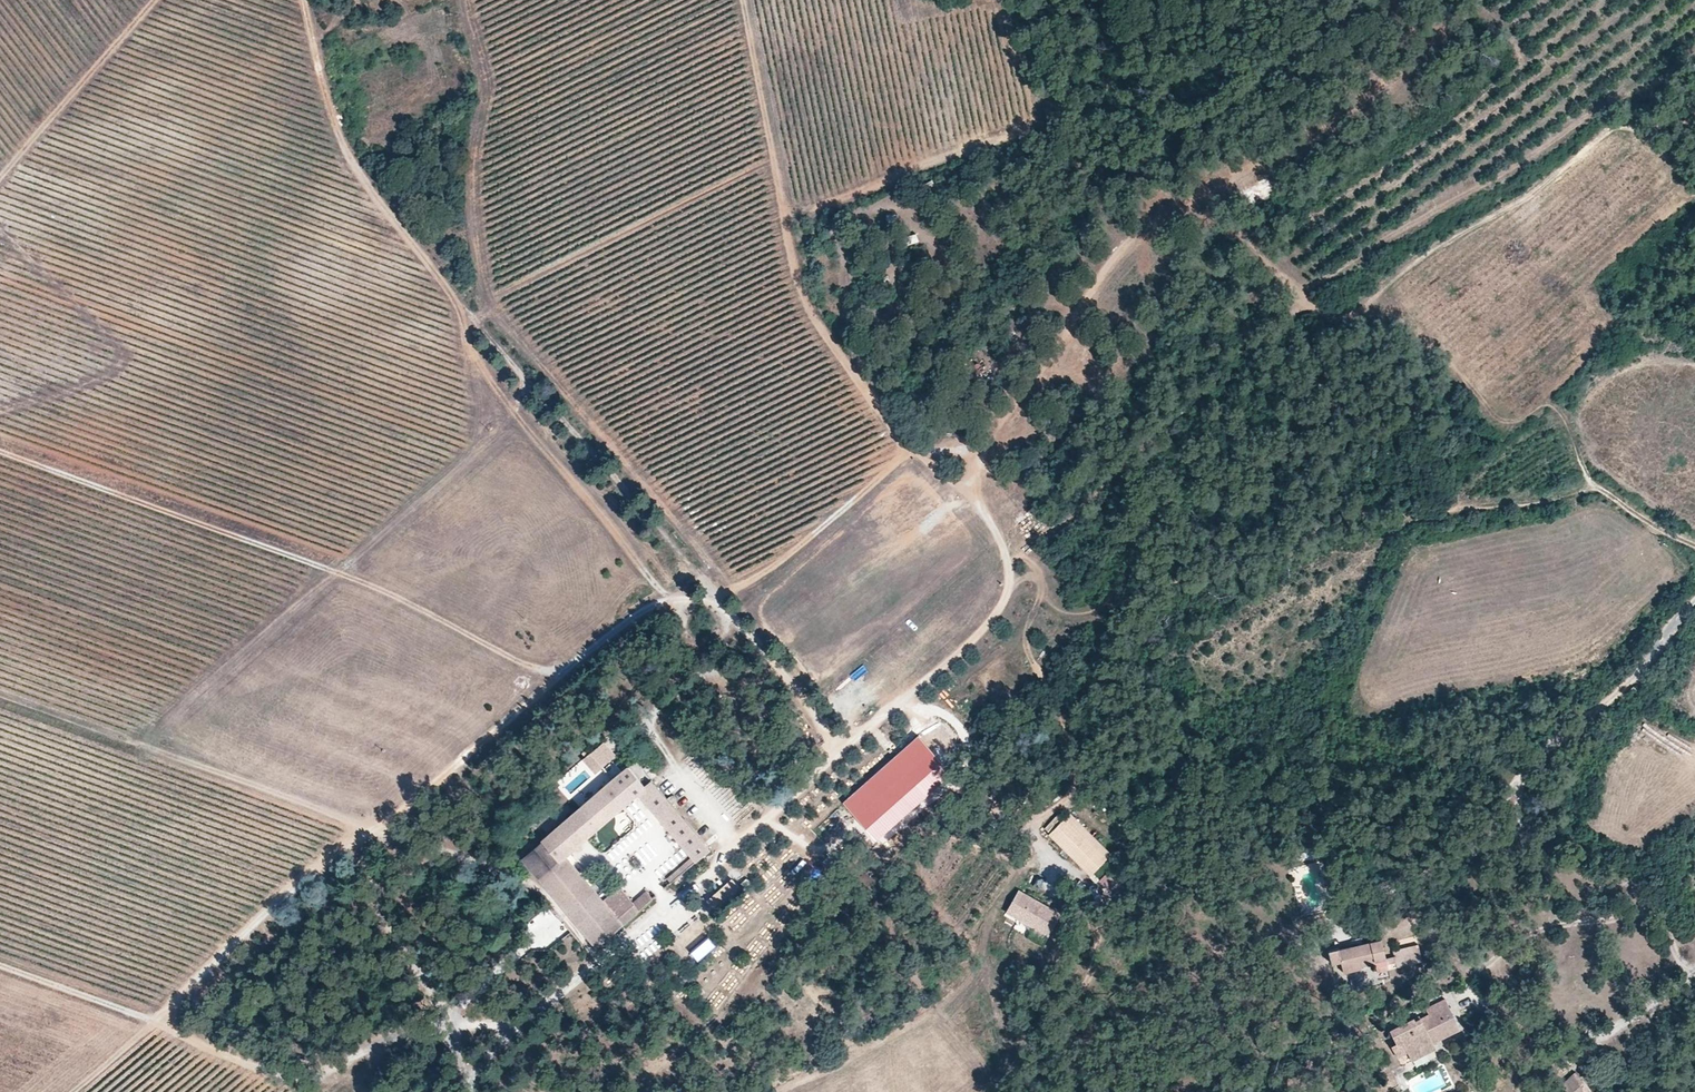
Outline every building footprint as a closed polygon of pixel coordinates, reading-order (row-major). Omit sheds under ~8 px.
[(915,232),(901,236),(904,246),(918,242),(915,232)] [(918,737),(843,803),(866,829),(941,763),(918,737)] [(616,757),(604,743),(583,761),(595,775),(616,757)] [(667,882),(711,844),(633,755),(517,855),(547,888),(596,945),(651,897),(642,886),(630,897),(614,911),(599,894),(563,852),(633,791),(686,851),(659,873),(667,882)] [(1070,814),(1048,836),(1089,876),(1110,854),(1070,814)] [(1295,853),(1298,862),(1313,858),(1310,848),(1295,853)] [(1108,891),(1116,883),(1106,870),(1097,877),(1108,891)] [(616,880),(599,894),(614,911),(630,897),(616,880)] [(1049,937),(1061,915),(1019,891),(1006,913),(1049,937)] [(689,922),(677,928),(680,936),(693,930),(689,922)] [(1440,926),(1429,929),(1432,940),(1443,937),(1440,926)] [(699,928),(684,941),(693,950),(707,936),(699,928)] [(1389,972),(1386,961),(1381,939),(1360,944),(1340,949),(1340,948),(1329,951),(1333,966),(1344,963),(1347,975),(1364,971),(1363,969),(1374,966),(1376,975),(1389,972)] [(1393,953),(1394,959),(1397,970),(1423,963),(1418,947),(1393,953)] [(511,954),(500,959),(505,968),(516,963),(511,954)] [(1397,970),(1394,959),(1386,961),(1389,972),(1397,970)] [(1447,1001),(1424,1012),(1427,1017),(1414,1023),(1413,1021),(1390,1031),(1397,1045),(1398,1047),(1407,1043),(1411,1052),(1427,1044),(1460,1028),(1454,1016),(1447,1001)] [(1427,1017),(1424,1012),(1411,1018),(1413,1021),(1414,1023),(1427,1017)] [(1398,1047),(1397,1045),(1391,1048),(1396,1059),(1411,1052),(1407,1043),(1398,1047)] [(1430,1051),(1427,1044),(1411,1052),(1414,1059),(1430,1051)] [(1566,1091),(1584,1091),(1591,1085),(1574,1067),(1557,1083),(1566,1091)]
